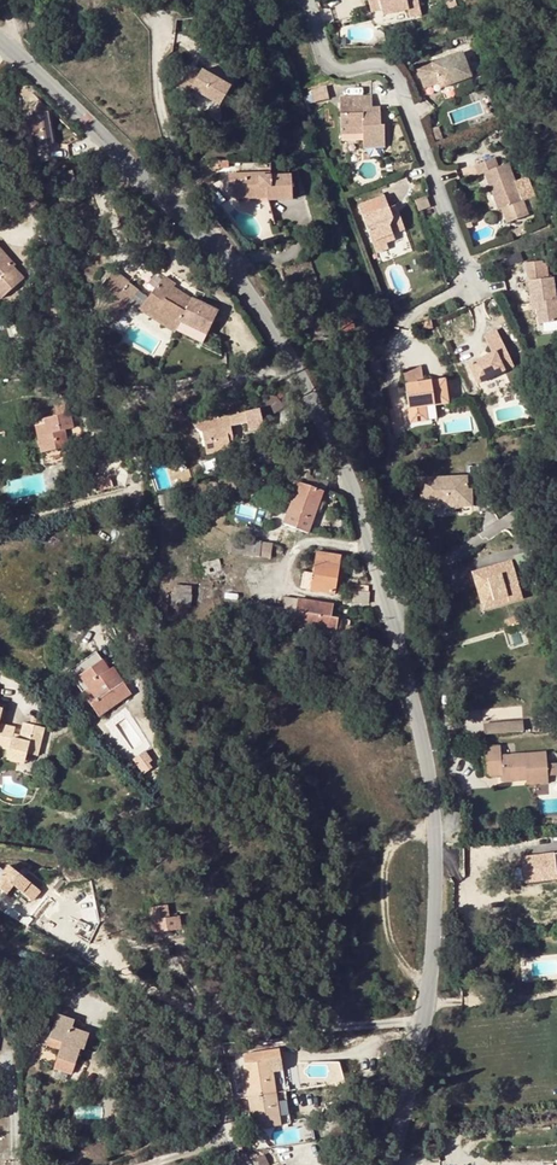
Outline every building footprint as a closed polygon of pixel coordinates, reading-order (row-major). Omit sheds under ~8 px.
[(385,18),(400,13),(403,21),(413,18),(408,0),(383,0),(380,1),(380,0),(362,0),(367,18),(375,15),(384,12),(385,18)] [(454,58),(413,73),(419,90),(434,85),(436,91),(463,81),(454,58)] [(194,67),(193,71),(186,69),(181,66),(174,84),(186,88),(188,83),(218,94),(225,74),(196,63),(194,67)] [(310,101),(328,98),(326,87),(308,90),(310,101)] [(371,117),(370,106),(370,96),(338,98),(341,130),(363,129),(363,131),(364,147),(385,146),(384,125),(380,125),(380,120),(371,117)] [(370,106),(371,117),(380,120),(379,106),(370,106)] [(52,143),(48,113),(34,115),(38,145),(52,143)] [(477,176),(482,174),(496,210),(518,201),(505,165),(496,169),(492,160),(473,168),(477,176)] [(78,188),(73,172),(56,177),(61,193),(78,188)] [(290,175),(270,176),(257,176),(257,173),(228,174),(229,187),(233,186),(233,184),(238,184),(238,194),(265,193),(266,198),(266,200),(290,199),(290,175)] [(238,184),(233,184),(233,186),(234,198),(266,198),(265,193),(238,194),(238,184)] [(415,200),(419,211),(430,206),(426,195),(415,200)] [(392,216),(389,207),(386,198),(361,208),(377,253),(388,249),(386,243),(396,240),(394,234),(406,230),(400,213),(392,216)] [(392,216),(400,213),(397,205),(389,207),(392,216)] [(18,272),(7,260),(3,255),(4,253),(0,248),(0,289),(18,272)] [(521,262),(529,305),(534,304),(537,323),(556,320),(556,298),(553,299),(548,276),(540,278),(537,259),(521,262)] [(139,290),(114,271),(102,286),(111,293),(117,297),(128,306),(139,290)] [(190,302),(171,291),(173,288),(175,285),(164,277),(144,304),(157,313),(178,326),(181,321),(208,334),(219,312),(192,298),(190,302)] [(171,291),(190,302),(192,298),(173,288),(171,291)] [(111,293),(99,308),(106,313),(117,297),(111,293)] [(117,297),(106,313),(117,321),(128,306),(117,297)] [(140,310),(159,323),(175,333),(178,326),(157,313),(144,304),(140,310)] [(337,323),(339,330),(354,326),(352,319),(337,323)] [(432,320),(422,323),(425,331),(434,328),(432,320)] [(175,333),(202,345),(208,334),(181,321),(178,326),(175,333)] [(504,372),(501,364),(511,359),(498,331),(485,336),(492,353),(468,364),(478,384),(504,372)] [(501,364),(504,372),(515,367),(511,359),(501,364)] [(410,392),(405,393),(410,421),(426,419),(424,404),(447,401),(445,378),(418,381),(418,385),(409,385),(410,392)] [(228,436),(233,435),(229,416),(216,419),(214,405),(188,411),(197,423),(200,422),(207,456),(218,454),(232,451),(229,441),(228,436)] [(44,425),(35,427),(44,466),(69,460),(66,447),(75,445),(67,406),(54,408),(56,418),(44,421),(44,425)] [(167,425),(185,417),(181,408),(176,411),(175,410),(163,415),(167,425)] [(534,450),(545,451),(546,441),(546,435),(541,435),(541,431),(536,431),(534,450)] [(444,501),(464,500),(463,488),(462,475),(417,478),(419,503),(444,501)] [(280,494),(276,493),(274,498),(291,505),(283,524),(308,533),(324,492),(286,479),(280,494)] [(463,488),(464,500),(444,501),(444,506),(470,504),(469,487),(463,488)] [(181,514),(178,491),(166,493),(169,516),(181,514)] [(198,501),(209,501),(208,493),(198,494),(198,501)] [(271,552),(281,554),(282,546),(272,545),(272,543),(231,537),(229,553),(259,556),(260,554),(270,556),(271,552)] [(336,594),(342,557),(317,553),(313,574),(304,572),(301,588),(336,594)] [(467,579),(467,583),(462,584),(464,595),(478,594),(478,599),(491,598),(491,604),(506,602),(501,563),(460,568),(462,579),(467,579)] [(176,594),(192,595),(192,587),(177,585),(176,594)] [(353,601),(353,603),(369,604),(369,593),(354,592),(353,601)] [(166,605),(175,606),(176,594),(167,593),(166,605)] [(176,594),(175,606),(191,608),(192,595),(176,594)] [(478,594),(464,595),(466,607),(491,604),(491,598),(478,599),(478,594)] [(333,605),(285,597),(283,608),(281,623),(336,632),(338,618),(332,617),(333,605)] [(114,674),(110,670),(97,651),(68,672),(100,716),(132,694),(117,672),(114,674)] [(362,684),(358,694),(366,698),(370,687),(362,684)] [(370,687),(366,698),(376,701),(380,690),(370,687)] [(32,718),(30,724),(40,726),(42,720),(32,718)] [(526,720),(486,724),(487,733),(526,730),(526,720)] [(45,728),(40,726),(30,724),(24,723),(21,735),(20,739),(13,737),(14,733),(15,727),(0,724),(0,747),(10,750),(8,759),(25,763),(27,753),(37,755),(45,728)] [(527,780),(526,776),(548,775),(547,764),(546,751),(501,754),(501,745),(485,746),(488,777),(503,776),(503,782),(527,780)] [(556,774),(556,763),(547,764),(548,775),(556,774)] [(549,783),(548,775),(526,776),(527,780),(527,785),(549,783)] [(520,857),(523,884),(552,880),(550,871),(556,870),(556,852),(520,857)] [(29,882),(9,866),(0,858),(0,879),(2,876),(21,892),(22,891),(29,882)] [(150,920),(148,933),(160,935),(161,921),(150,920)] [(188,925),(161,921),(160,935),(180,937),(179,942),(186,942),(188,925)] [(71,1030),(74,1022),(57,1016),(46,1046),(60,1051),(54,1066),(71,1073),(81,1048),(84,1049),(89,1036),(71,1030)] [(38,1039),(47,1043),(51,1031),(42,1028),(38,1039)] [(244,1055),(250,1097),(276,1093),(273,1072),(283,1071),(280,1049),(244,1055)] [(273,1072),(276,1093),(286,1091),(283,1071),(273,1072)] [(281,1125),(291,1124),(286,1091),(276,1093),(281,1125)] [(276,1093),(250,1097),(255,1129),(281,1125),(276,1093)] [(82,1107),(81,1114),(101,1115),(101,1108),(82,1107)]
